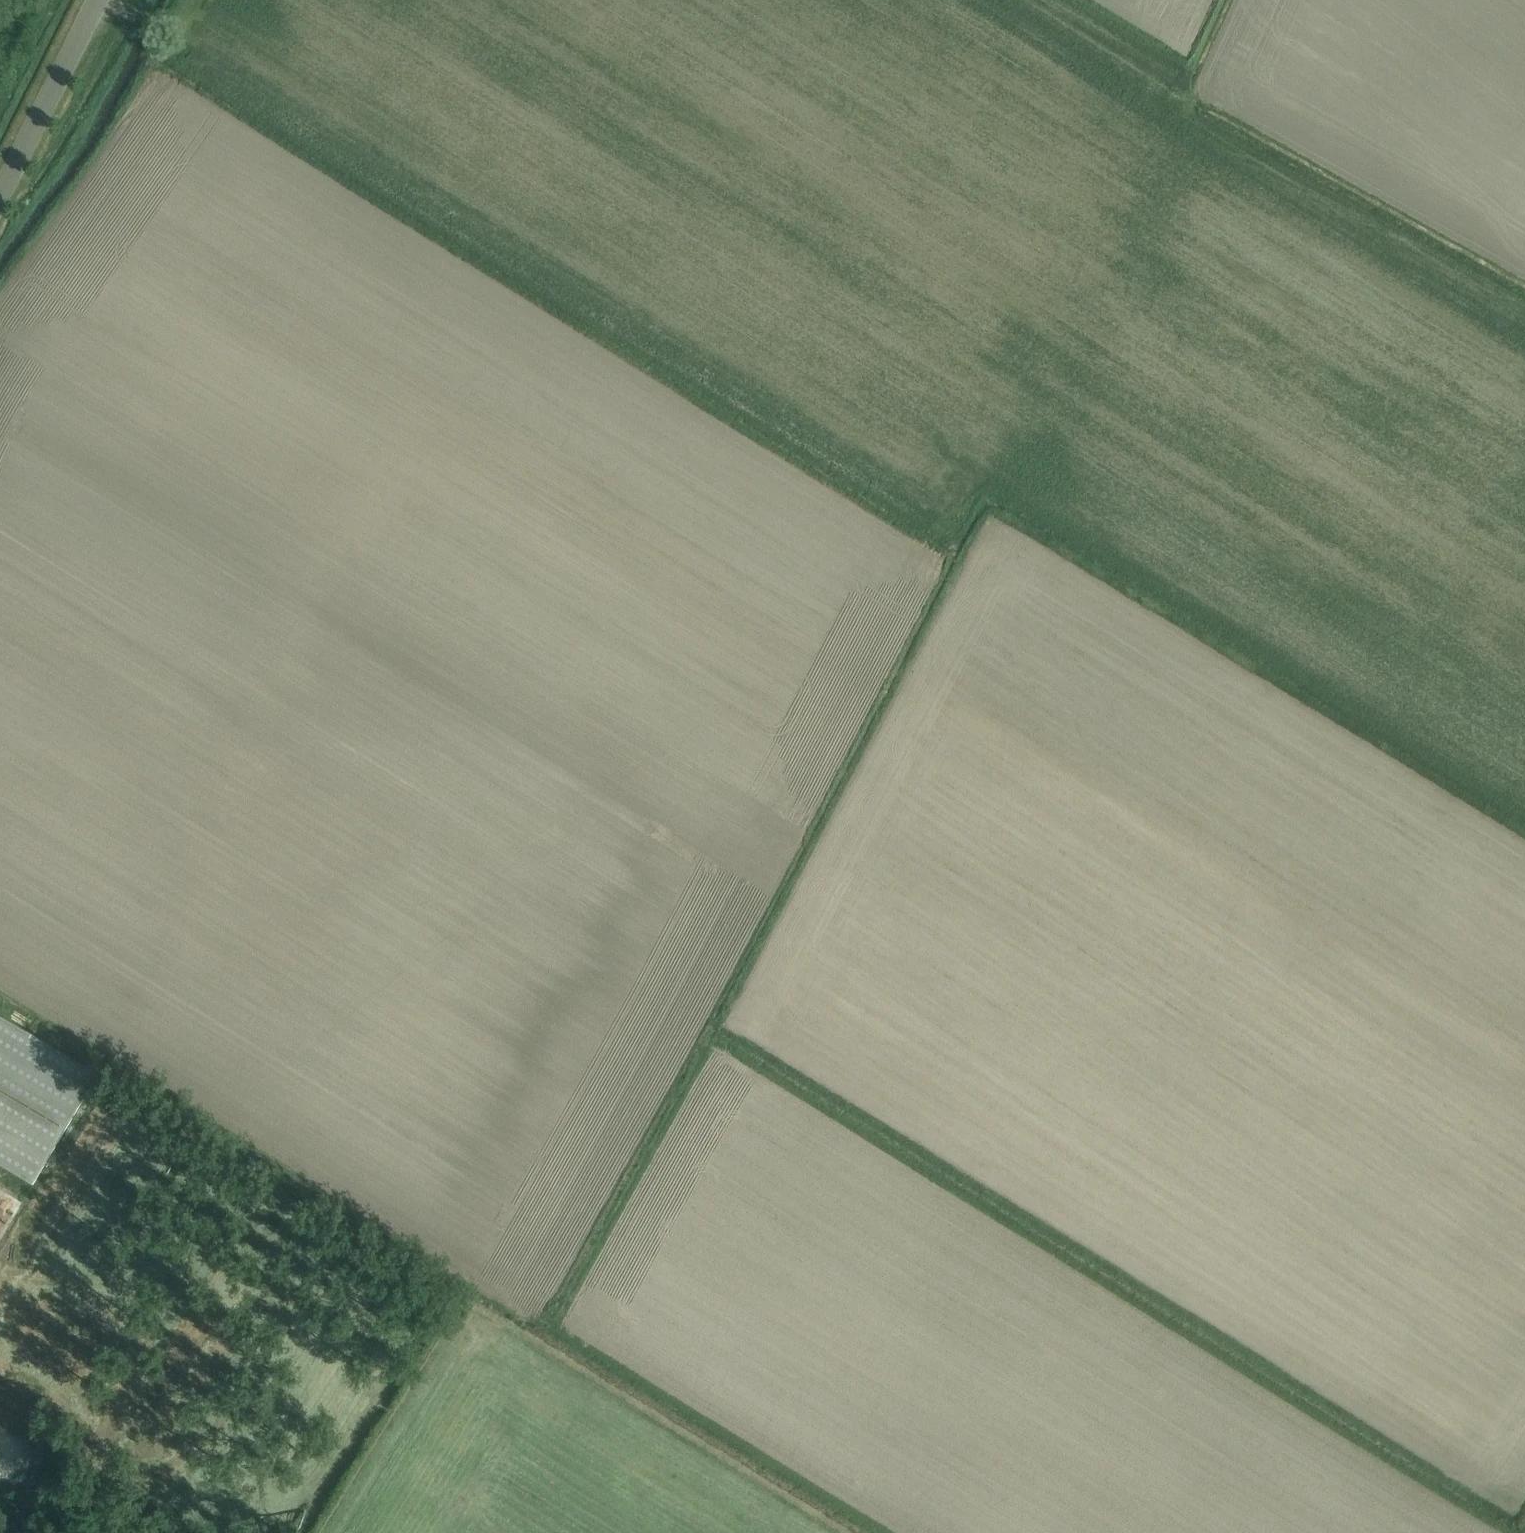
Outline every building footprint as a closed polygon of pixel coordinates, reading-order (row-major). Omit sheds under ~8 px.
[(56,1012),(76,1024),(80,1015),(60,1004),(56,1012)] [(34,1186),(98,1077),(0,1018),(0,1166),(34,1186)] [(42,1479),(34,1495),(43,1499),(51,1483),(42,1479)]
